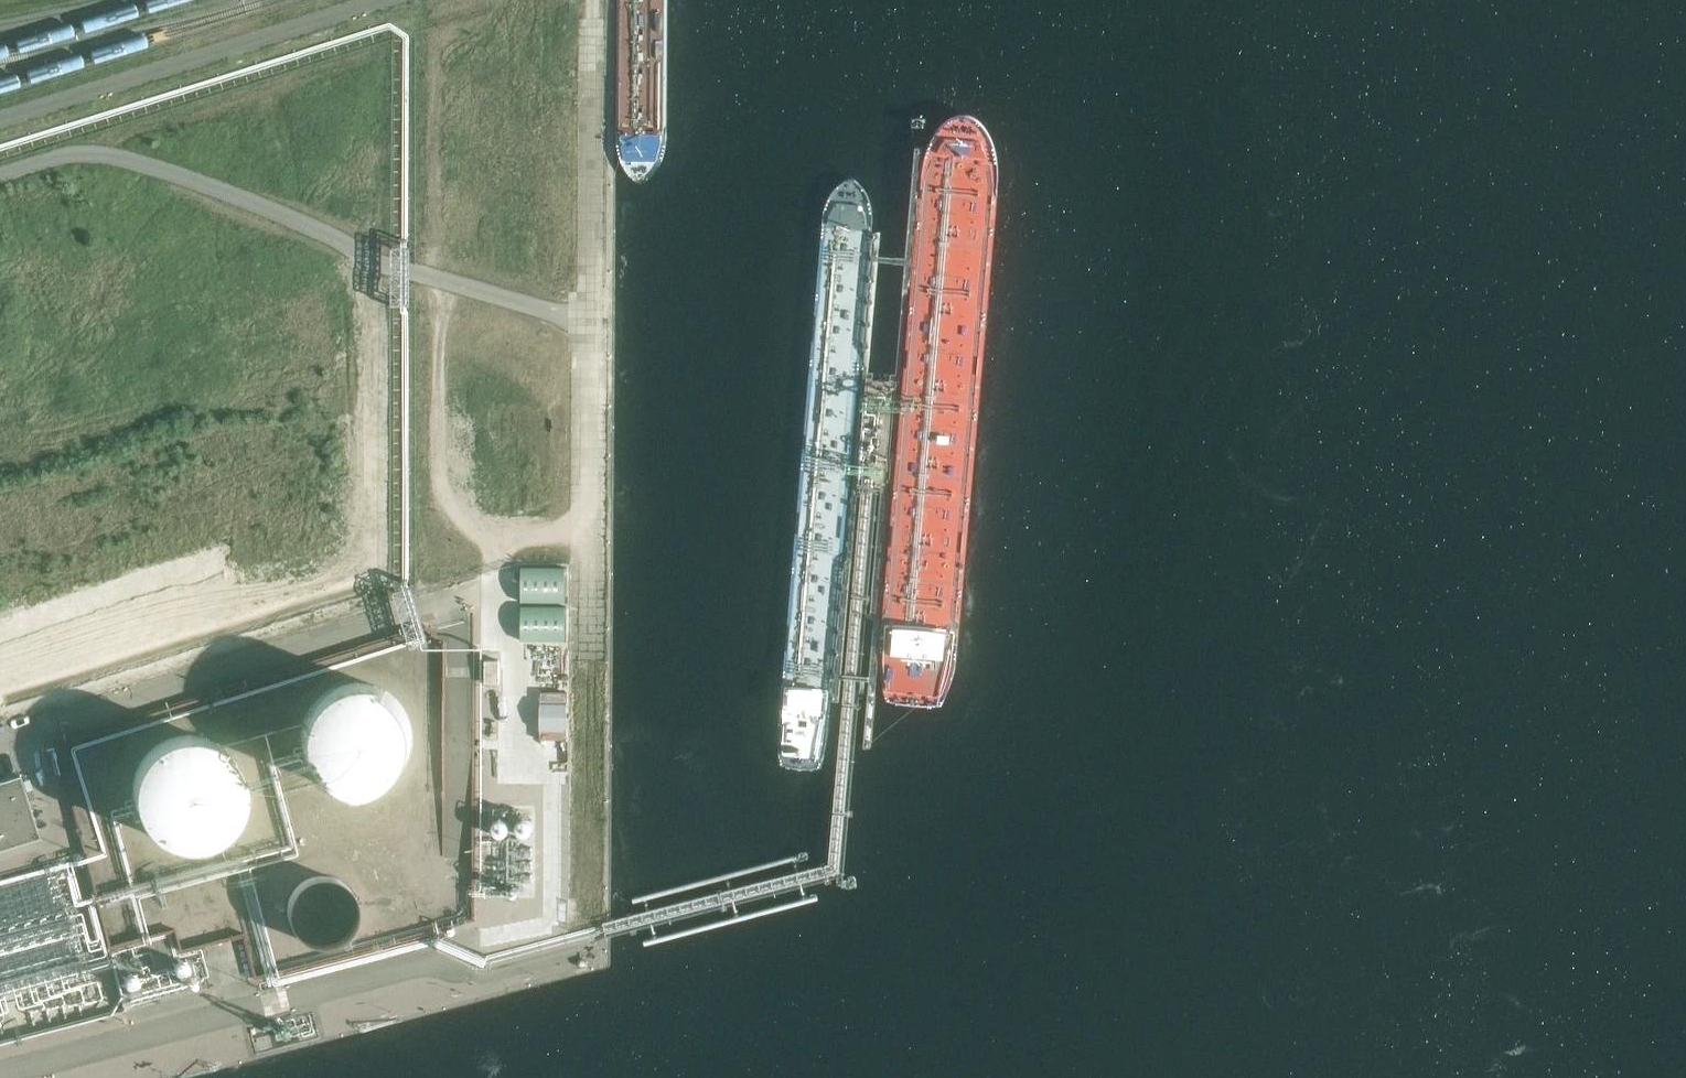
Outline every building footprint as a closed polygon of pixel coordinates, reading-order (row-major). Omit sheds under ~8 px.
[(523,598),(569,600),(571,565),(525,563),(523,598)] [(329,786),(331,787),(335,789),(339,790),(343,792),(348,792),(352,793),(357,793),(363,793),(367,792),(372,791),(378,789),(382,787),(386,785),(391,781),(395,778),(398,775),(401,772),(402,770),(404,766),(406,763),(408,759),(410,754),(410,752),(411,748),(412,744),(412,739),(412,735),(412,730),(411,726),(410,722),(408,718),(407,716),(406,714),(404,710),(402,706),(401,704),(398,701),(396,699),(391,695),(388,692),(384,690),(378,687),(372,685),(367,684),(365,683),(359,683),(352,683),(345,684),(343,685),(339,686),(335,687),(333,688),(331,689),(327,692),(325,693),(322,696),(317,700),(313,705),(310,709),(308,713),(307,715),(305,719),(304,723),(303,725),(302,729),(302,732),(302,734),(302,738),(302,743),(302,745),(303,749),(303,751),(305,756),(305,758),(306,760),(308,764),(310,768),(311,769),(314,773),(316,775),(317,776),(320,779),(322,781),(325,783),(329,786)] [(234,760),(233,758),(230,754),(227,751),(224,748),(221,746),(217,743),(213,741),(209,739),(205,738),(201,737),(196,736),(192,735),(188,735),(183,736),(179,736),(172,738),(168,739),(162,742),(159,744),(155,747),(152,749),(148,752),(146,756),(143,759),(141,763),(139,767),(137,771),(136,773),(135,777),(134,781),(133,786),(133,790),(133,795),(134,799),(135,803),(135,805),(137,810),(137,812),(138,814),(140,818),(141,819),(144,823),(145,825),(148,828),(153,833),(158,837),(162,839),(164,840),(168,842),(174,844),(180,845),(187,846),(194,845),(196,845),(200,844),(202,844),(206,843),(211,841),(216,838),(220,836),(224,833),(225,832),(227,830),(230,827),(231,825),(234,822),(236,818),(238,814),(239,812),(241,808),(241,806),(242,802),(243,799),(243,795),(244,793),(244,791),(243,786),(243,784),(243,780),(242,776),(241,773),(240,771),(239,767),(236,763),(234,760)] [(65,769),(79,768),(76,737),(62,738),(65,769)] [(0,782),(0,850),(40,838),(20,775),(0,782)] [(0,879),(0,1038),(99,1019),(95,998),(116,994),(91,861),(0,879)] [(356,901),(355,899),(354,896),(353,895),(351,891),(349,889),(347,886),(344,883),(340,880),(337,879),(333,877),(328,876),(325,876),(321,876),(318,876),(314,876),(311,877),(307,879),(303,881),(300,883),(297,886),(295,888),(294,890),(292,893),(291,894),(290,897),(289,901),(288,904),(287,908),(287,909),(287,913),(288,916),(288,920),(289,921),(290,925),(292,928),(294,931),(296,933),(298,936),(301,938),(304,940),(308,942),(312,944),(315,945),(318,945),(322,945),(325,945),(329,945),(332,944),(335,943),(339,941),(342,939),(344,937),(347,935),(349,932),(351,929),(352,928),(354,925),(355,922),(356,918),(357,915),(357,911),(357,908),(356,905),(356,901)]
